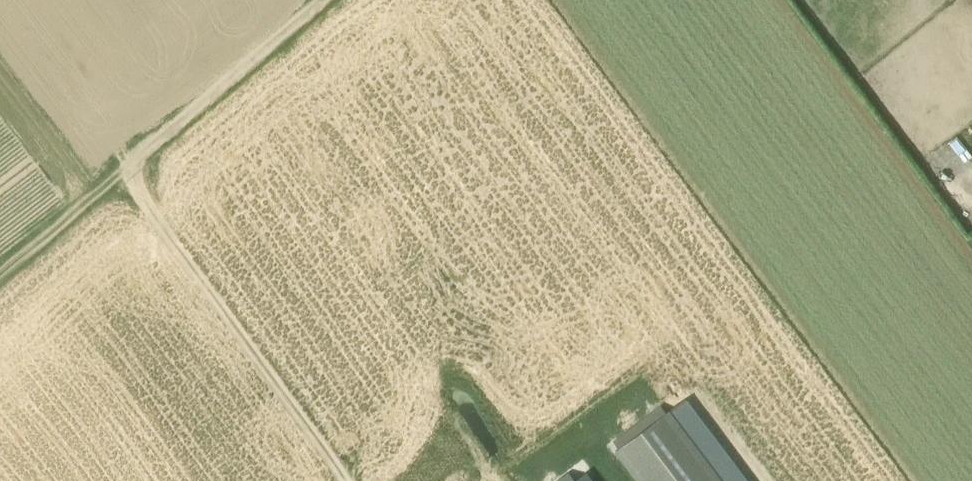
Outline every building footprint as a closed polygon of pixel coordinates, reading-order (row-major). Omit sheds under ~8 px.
[(670,409),(616,450),(640,480),(723,480),(670,409)] [(575,480),(594,480),(587,472),(575,480)]
